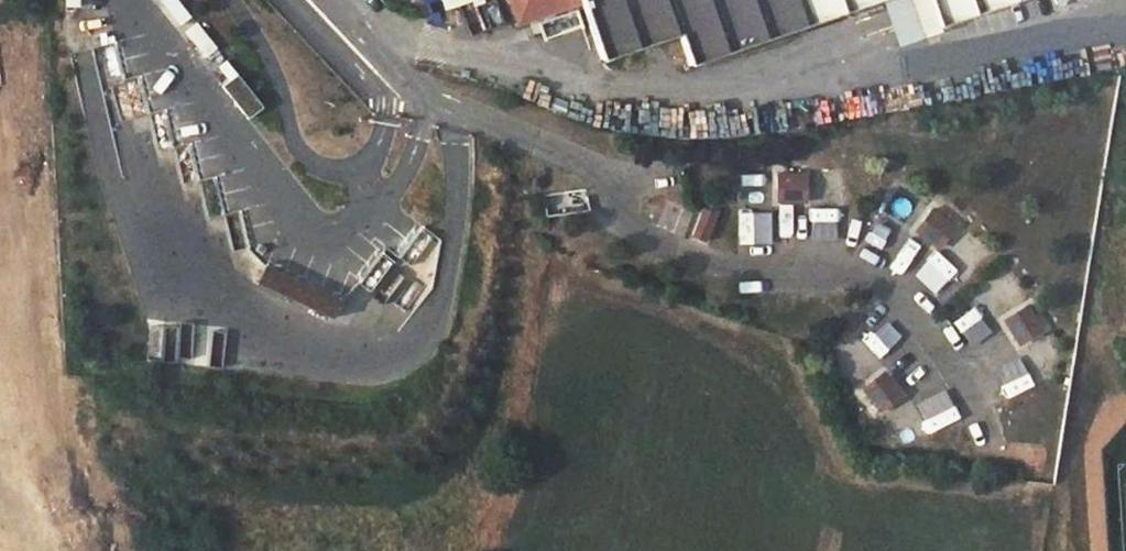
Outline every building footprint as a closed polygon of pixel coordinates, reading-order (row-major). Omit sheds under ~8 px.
[(448,18),(503,0),(442,0),(448,18)] [(517,27),(575,8),(598,70),(678,43),(689,71),(879,6),(897,0),(507,0),(517,27)] [(926,0),(897,0),(879,6),(897,57),(941,42),(938,32),(926,0)] [(938,32),(1030,0),(926,0),(938,32)] [(194,22),(179,35),(201,60),(214,48),(194,22)] [(236,75),(220,89),(246,120),(262,108),(236,75)] [(804,170),(773,171),(774,202),(805,201),(804,170)] [(813,206),(813,241),(848,240),(847,206),(813,206)] [(955,226),(931,206),(910,230),(935,251),(955,226)] [(716,214),(698,207),(686,238),(704,245),(716,214)] [(771,244),(772,211),(739,211),(738,244),(771,244)] [(883,216),(871,238),(896,252),(909,230),(883,216)] [(254,277),(250,287),(323,321),(335,302),(264,269),(259,267),(254,277)] [(970,299),(946,317),(965,342),(988,325),(970,299)] [(1025,301),(998,318),(1017,346),(1043,329),(1025,301)] [(911,336),(883,354),(901,381),(929,363),(911,336)] [(882,368),(856,385),(876,415),(902,397),(882,368)]
